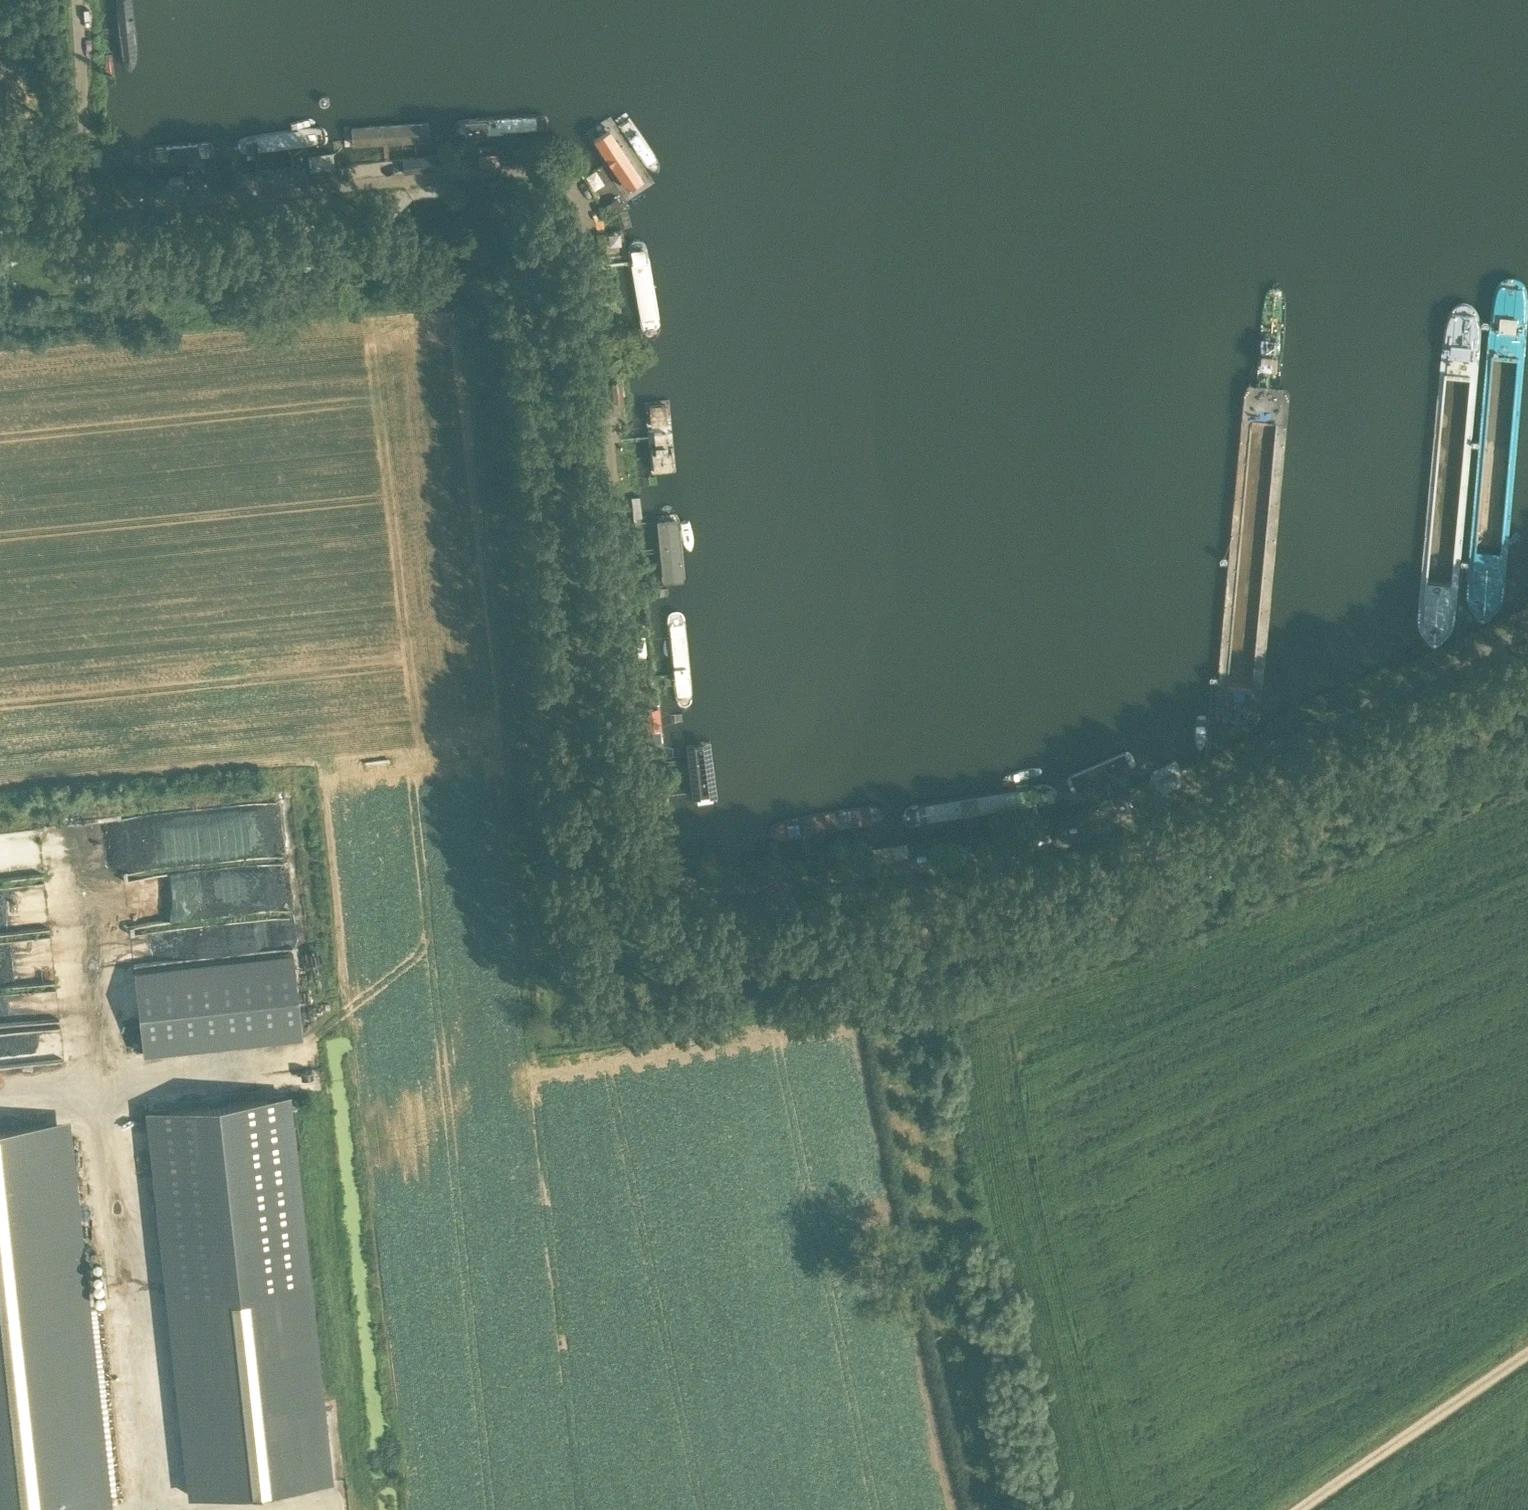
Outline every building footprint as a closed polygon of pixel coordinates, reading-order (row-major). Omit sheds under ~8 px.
[(123,71),(141,69),(134,0),(116,0),(123,71)] [(453,120),(454,138),(553,132),(552,114),(453,120)] [(344,128),(345,145),(439,138),(438,121),(344,128)] [(238,137),(240,155),(331,145),(329,127),(238,137)] [(646,188),(606,127),(587,140),(627,201),(646,188)] [(151,150),(153,163),(211,157),(210,143),(151,150)] [(513,160),(514,163),(533,162),(533,160),(533,150),(533,148),(513,149),(513,150),(513,160)] [(445,166),(445,165),(445,156),(444,154),(403,158),(403,160),(404,168),(404,170),(404,173),(446,169),(445,166)] [(479,163),(479,166),(491,166),(500,165),(500,161),(500,160),(499,154),(478,156),(479,162),(479,163)] [(292,181),(292,184),(331,179),(331,177),(331,175),(330,168),(306,171),(306,170),(305,167),(291,168),(290,169),(290,171),(291,178),(292,181)] [(183,176),(182,175),(169,177),(170,184),(184,182),(183,176)] [(601,208),(607,218),(616,212),(624,207),(618,198),(601,208)] [(25,206),(12,207),(13,220),(26,219),(25,206)] [(602,220),(599,221),(597,221),(596,221),(596,222),(598,248),(600,248),(602,248),(605,247),(607,247),(606,231),(604,220),(602,220)] [(648,239),(628,242),(644,341),(664,338),(648,239)] [(138,275),(148,274),(148,267),(137,268),(138,275)] [(99,283),(122,289),(124,279),(101,274),(99,283)] [(624,401),(622,380),(620,380),(616,381),(613,381),(611,381),(614,402),(615,402),(618,401),(622,401),(624,401)] [(670,396),(645,399),(653,478),(678,476),(670,396)] [(630,496),(632,521),(635,521),(635,517),(642,516),(639,495),(630,496)] [(681,513),(658,515),(663,586),(686,584),(681,513)] [(627,522),(629,543),(630,543),(633,542),(638,542),(640,542),(638,521),(635,521),(632,521),(628,522),(627,522)] [(686,613),(668,615),(677,706),(694,704),(686,613)] [(656,707),(651,708),(646,709),(644,709),(647,730),(649,729),(653,729),(658,728),(662,728),(659,707),(656,707)] [(659,731),(653,731),(649,732),(647,732),(649,750),(651,750),(655,749),(661,749),(662,748),(661,731),(659,731)] [(711,750),(693,752),(698,799),(716,798),(711,750)] [(1067,777),(1075,796),(1134,770),(1126,751),(1067,777)] [(1162,791),(1163,793),(1182,784),(1181,783),(1181,782),(1178,775),(1159,784),(1162,790),(1162,791)] [(902,807),(905,827),(1055,803),(1052,783),(902,807)] [(766,823),(769,842),(887,823),(884,803),(766,823)] [(908,847),(907,842),(873,847),(874,851),(875,857),(875,861),(909,856),(909,853),(908,847)] [(291,951),(137,973),(148,1051),(302,1029),(291,951)] [(149,1112),(192,1496),(329,1481),(286,1097),(149,1112)] [(108,1505),(68,1137),(47,1122),(0,1127),(0,1509),(63,1509),(108,1505)]
